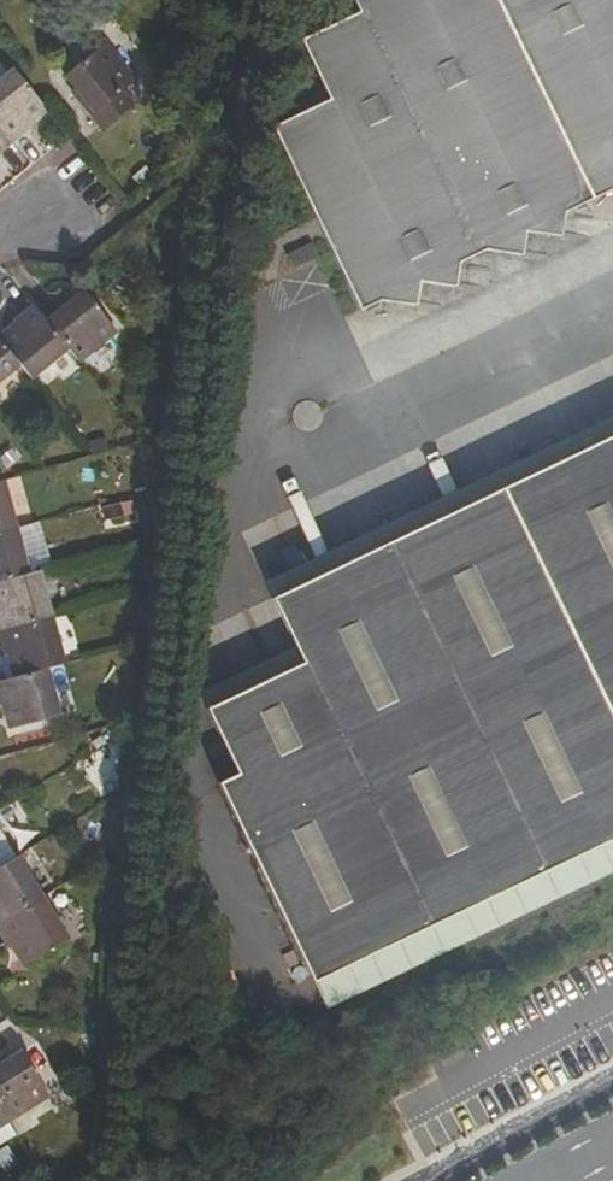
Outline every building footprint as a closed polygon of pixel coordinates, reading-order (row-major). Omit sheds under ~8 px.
[(376,2),(321,28),(346,88),(288,116),(372,300),(392,292),(416,301),(428,279),(448,287),(462,259),(488,249),(518,258),(526,230),(553,238),(560,215),(605,195),(612,196),(612,0),(375,0),(376,2)] [(66,76),(80,94),(77,96),(106,131),(136,105),(125,91),(136,81),(105,43),(66,76)] [(28,123),(44,109),(13,71),(0,82),(0,131),(11,144),(31,127),(28,123)] [(11,144),(0,131),(0,153),(11,144)] [(281,254),(295,298),(331,287),(317,242),(281,254)] [(68,306),(63,300),(43,317),(69,347),(91,374),(121,348),(111,336),(116,332),(85,292),(68,306)] [(33,305),(14,320),(18,324),(0,339),(0,342),(18,365),(30,379),(69,347),(43,317),(33,305)] [(18,365),(0,342),(0,379),(18,365)] [(270,603),(302,669),(203,717),(234,784),(208,797),(140,832),(232,1021),(612,840),(612,437),(270,603)] [(16,528),(3,480),(0,481),(0,532),(16,528)] [(29,573),(16,528),(0,532),(0,582),(29,573)] [(51,618),(38,571),(29,573),(0,582),(0,633),(51,618)] [(10,655),(16,677),(47,669),(64,664),(51,618),(0,633),(0,640),(5,656),(10,655)] [(12,729),(60,716),(47,669),(16,677),(0,682),(0,706),(0,708),(6,706),(12,729)] [(16,857),(0,831),(0,867),(16,857)] [(0,867),(0,925),(43,899),(16,857),(0,867)] [(0,925),(0,938),(7,950),(14,946),(25,965),(68,938),(43,899),(0,925)] [(7,1121),(49,1095),(22,1053),(2,1065),(0,1061),(0,1110),(7,1121)]
